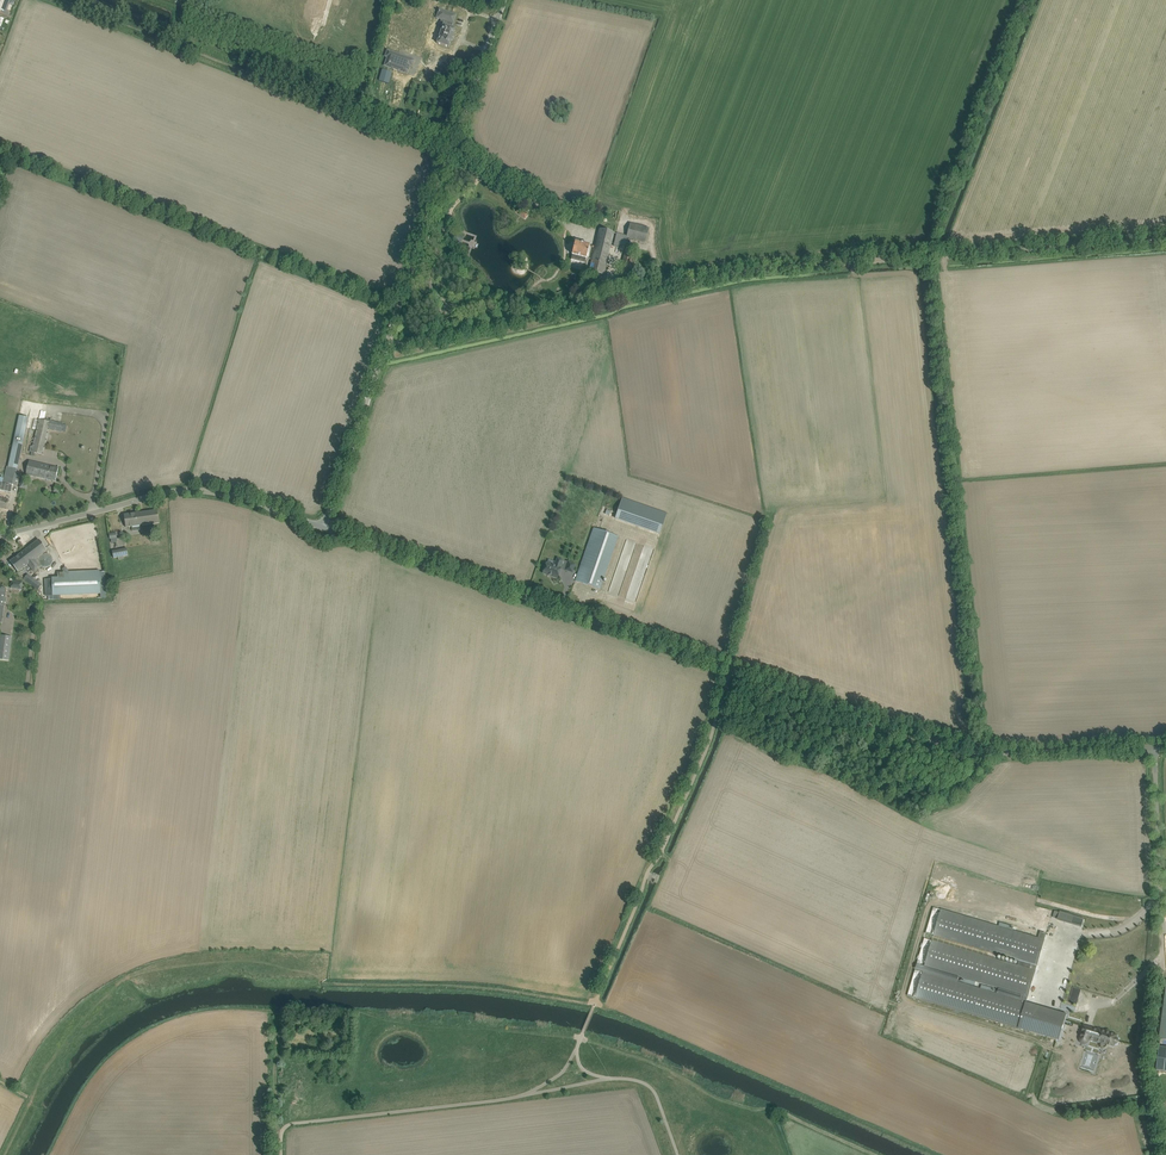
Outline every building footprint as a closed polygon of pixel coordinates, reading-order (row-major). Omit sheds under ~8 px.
[(7,16),(8,12),(6,12),(9,5),(0,1),(0,13),(7,16)] [(439,9),(436,18),(441,20),(448,22),(447,26),(443,25),(443,26),(437,43),(449,48),(451,41),(451,42),(454,35),(453,35),(455,29),(451,28),(452,23),(453,24),(456,15),(439,9)] [(469,32),(483,34),(484,25),(471,23),(469,32)] [(388,58),(385,66),(394,69),(394,70),(394,69),(399,71),(407,74),(410,65),(412,66),(414,60),(388,51),(386,57),(388,58)] [(379,79),(389,81),(391,72),(381,70),(379,79)] [(519,208),(516,212),(519,214),(526,219),(529,215),(522,210),(519,208)] [(627,236),(627,237),(646,241),(649,228),(630,223),(627,236)] [(600,229),(589,272),(604,275),(609,253),(612,244),(618,245),(625,247),(627,237),(627,236),(600,229)] [(451,233),(449,239),(461,243),(463,237),(463,238),(464,237),(451,233)] [(575,242),(572,254),(571,258),(586,261),(590,246),(575,242)] [(634,248),(626,246),(620,272),(628,274),(634,248)] [(71,429),(73,414),(63,413),(62,423),(49,420),(48,422),(39,420),(33,446),(30,445),(29,451),(30,452),(44,455),(50,429),(61,432),(59,450),(59,453),(58,457),(68,458),(71,432),(74,433),(74,429),(71,429)] [(17,472),(22,450),(29,418),(19,416),(8,467),(7,467),(4,480),(17,484),(19,473),(17,472)] [(56,481),(57,475),(59,469),(48,466),(49,464),(45,463),(45,465),(29,462),(26,474),(56,481)] [(60,487),(61,486),(56,485),(55,486),(53,492),(62,494),(64,488),(60,487)] [(7,503),(8,500),(0,498),(0,506),(6,508),(6,509),(7,503)] [(660,534),(667,513),(622,498),(615,518),(660,534)] [(160,524),(159,516),(158,510),(124,515),(126,529),(140,527),(141,530),(143,530),(142,526),(160,524)] [(600,589),(614,548),(619,536),(594,528),(590,539),(576,581),(600,589)] [(47,551),(42,545),(39,540),(10,562),(18,572),(28,565),(29,564),(30,565),(32,568),(39,563),(39,565),(43,568),(48,568),(52,565),(53,560),(52,556),(48,553),(43,553),(47,551)] [(114,558),(128,556),(127,548),(113,551),(114,558)] [(560,568),(563,560),(558,558),(555,566),(546,563),(543,573),(557,578),(561,568),(560,568)] [(572,572),(575,564),(568,562),(565,570),(572,572)] [(618,562),(609,592),(619,595),(628,565),(618,562)] [(45,592),(53,592),(53,599),(58,599),(58,596),(101,594),(100,571),(58,572),(58,579),(45,579),(45,592)] [(29,577),(27,583),(41,589),(44,583),(29,577)] [(22,590),(23,582),(12,581),(11,588),(22,590)] [(12,637),(0,635),(0,660),(9,661),(12,637)] [(1039,932),(1038,938),(934,907),(926,933),(1019,961),(1031,964),(1029,969),(925,938),(917,964),(1022,995),(1020,1001),(915,970),(908,996),(1059,1040),(1067,1014),(1026,1002),(1046,934),(1039,932)] [(1060,912),(1055,911),(1053,917),(1058,919),(1072,924),(1074,916),(1060,912)] [(1098,1030),(1097,1029),(1084,1025),(1080,1038),(1080,1039),(1080,1040),(1080,1041),(1081,1042),(1085,1043),(1086,1043),(1087,1042),(1088,1041),(1089,1040),(1089,1039),(1102,1043),(1102,1042),(1114,1046),(1114,1043),(1115,1043),(1116,1043),(1117,1043),(1117,1042),(1118,1042),(1118,1041),(1118,1040),(1118,1039),(1117,1039),(1117,1038),(1116,1038),(1117,1035),(1111,1034),(1111,1033),(1098,1029),(1098,1030)] [(1159,1046),(1156,1070),(1165,1071),(1165,1047),(1159,1046)] [(1152,1143),(1150,1122),(1142,1123),(1144,1144),(1152,1143)]
